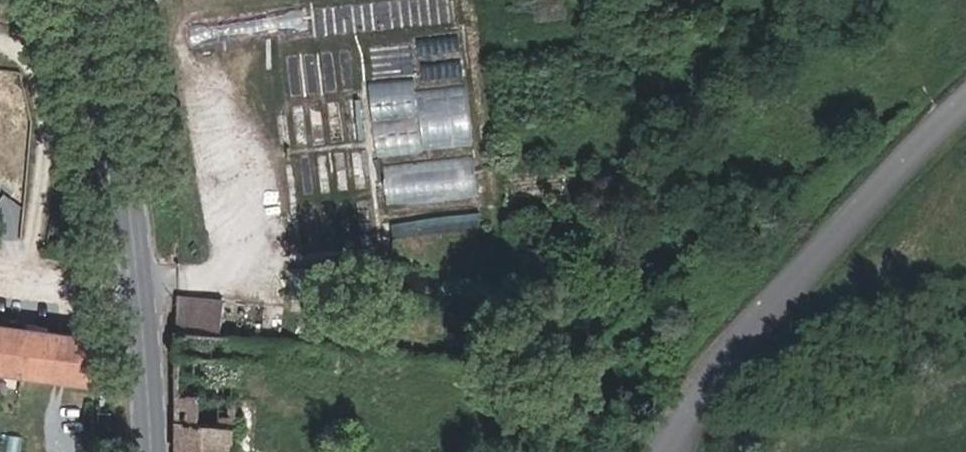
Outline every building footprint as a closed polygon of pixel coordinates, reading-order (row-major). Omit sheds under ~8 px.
[(512,22),(571,22),(571,0),(512,0),(512,22)] [(373,80),(378,151),(477,143),(472,86),(420,90),(419,76),(373,80)] [(89,168),(81,91),(68,92),(66,104),(44,103),(42,164),(89,168)] [(391,201),(481,195),(479,156),(389,161),(391,201)] [(183,324),(229,327),(231,295),(185,291),(183,324)] [(0,320),(0,366),(110,383),(106,333),(0,319),(0,320)] [(191,334),(190,451),(241,451),(246,338),(191,334)]
